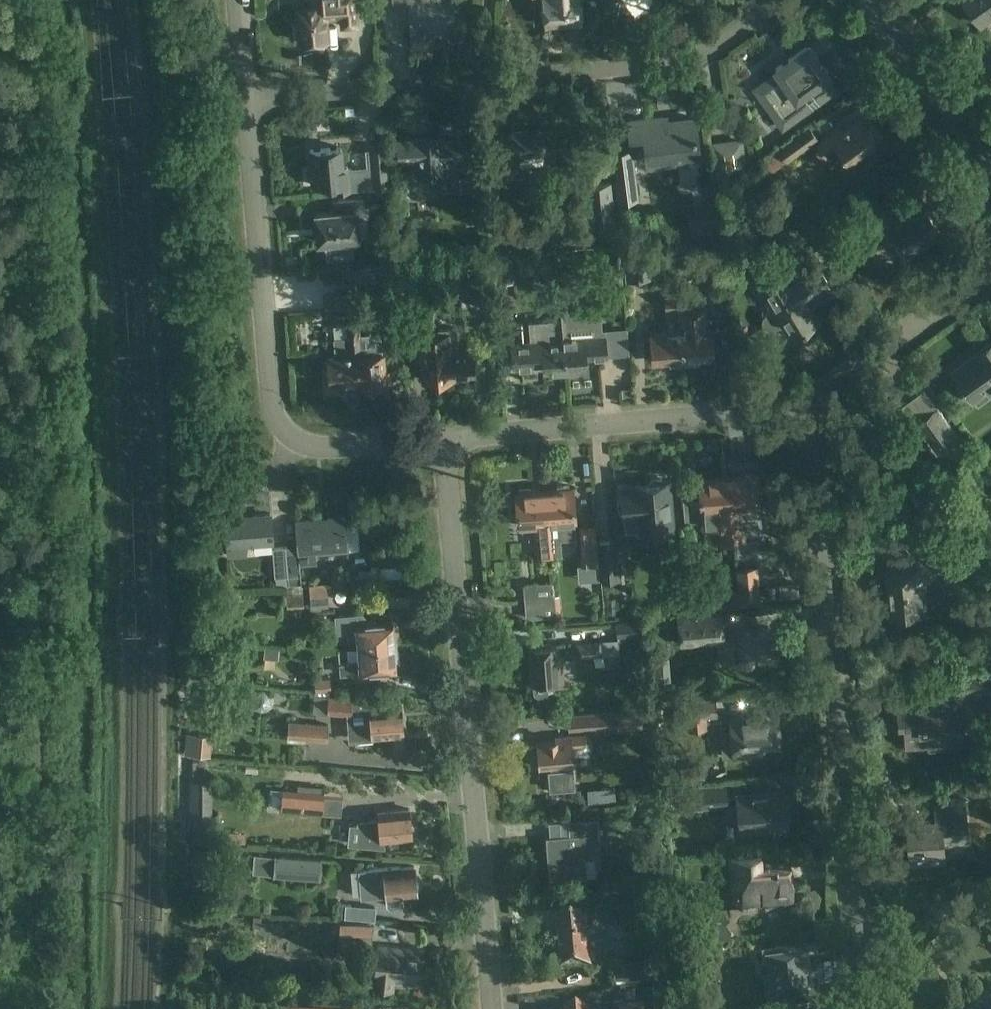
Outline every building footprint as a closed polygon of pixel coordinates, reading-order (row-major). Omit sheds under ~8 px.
[(297,8),(300,42),(326,40),(325,20),(340,18),(341,26),(357,25),(355,0),(316,0),(317,6),(297,8)] [(393,10),(409,9),(412,49),(434,47),(433,34),(456,32),(454,0),(393,0),(393,10)] [(545,25),(582,22),(580,0),(543,0),(545,25)] [(981,25),(990,18),(990,0),(964,0),(981,25)] [(779,73),(762,85),(779,108),(773,113),(782,126),(811,106),(805,97),(811,92),(817,101),(833,90),(825,77),(829,74),(808,46),(776,69),(779,73)] [(648,164),(700,158),(695,118),(664,122),(664,118),(628,122),(630,137),(643,136),(644,149),(646,149),(648,164)] [(841,127),(817,144),(826,157),(838,148),(848,161),(876,140),(860,118),(843,130),(841,127)] [(808,126),(776,150),(785,161),(816,137),(808,126)] [(501,146),(494,147),(496,180),(519,178),(517,156),(542,154),(542,153),(557,151),(556,134),(540,135),(540,131),(500,134),(501,146)] [(417,175),(433,173),(435,191),(446,190),(444,173),(446,173),(445,158),(462,156),(461,138),(443,140),(443,136),(414,138),(414,139),(397,140),(399,161),(416,159),(417,175)] [(742,138),(717,142),(710,143),(717,194),(747,171),(742,138)] [(341,147),(310,150),(311,166),(314,166),(315,186),(335,184),(336,194),(350,193),(348,167),(342,167),(341,147)] [(633,149),(611,153),(617,202),(640,199),(633,149)] [(465,177),(467,191),(475,190),(478,190),(478,178),(479,178),(477,152),(463,154),(465,177)] [(851,178),(879,159),(875,152),(847,171),(851,178)] [(608,182),(587,184),(591,227),(612,225),(608,182)] [(874,217),(886,208),(881,199),(867,207),(874,217)] [(333,215),(315,217),(317,245),(330,243),(331,248),(346,247),(345,242),(359,241),(357,214),(364,213),(363,201),(332,203),(333,215)] [(894,227),(884,234),(891,243),(893,242),(905,258),(930,240),(926,236),(939,227),(922,204),(893,225),(894,227)] [(837,234),(814,250),(824,263),(847,247),(837,234)] [(649,249),(623,251),(626,280),(651,279),(649,249)] [(783,270),(757,286),(771,309),(765,312),(762,316),(761,321),(766,328),(770,329),(775,329),(783,324),(792,338),(816,323),(806,306),(832,289),(815,262),(809,254),(797,261),(800,266),(787,275),(783,270)] [(512,258),(491,260),(494,285),(514,283),(512,258)] [(396,264),(383,266),(384,274),(396,273),(396,264)] [(349,268),(324,270),(325,283),(350,281),(349,268)] [(685,292),(677,293),(678,309),(691,308),(690,295),(686,296),(685,292)] [(678,309),(677,293),(670,293),(670,297),(664,297),(665,310),(678,309)] [(563,336),(566,369),(588,368),(587,356),(605,355),(603,331),(598,331),(597,316),(593,312),(584,313),(581,310),(567,311),(560,311),(560,312),(561,312),(563,336)] [(561,312),(560,312),(556,312),(557,321),(531,323),(533,342),(513,343),(515,366),(544,364),(544,371),(566,369),(563,336),(561,312)] [(359,380),(360,387),(388,384),(387,371),(384,371),(382,353),(380,353),(379,334),(368,335),(368,334),(359,335),(358,324),(347,325),(348,339),(359,338),(360,351),(355,351),(356,366),(358,366),(359,380)] [(682,363),(679,325),(675,326),(675,328),(667,328),(668,332),(650,333),(653,362),(666,361),(666,364),(682,363)] [(679,325),(682,363),(698,362),(698,359),(713,357),(711,329),(693,330),(693,327),(685,327),(685,325),(679,325)] [(456,328),(435,330),(435,334),(421,335),(422,348),(418,349),(419,363),(423,362),(424,381),(438,380),(441,382),(447,382),(449,379),(451,379),(451,369),(473,367),(471,349),(457,350),(456,328)] [(359,338),(348,339),(347,339),(347,338),(331,340),(332,357),(326,357),(329,386),(342,385),(342,382),(359,380),(358,366),(356,366),(355,351),(360,351),(359,338)] [(951,373),(972,402),(990,387),(990,343),(951,373)] [(937,407),(914,424),(936,455),(959,438),(937,407)] [(741,475),(726,476),(731,543),(744,542),(742,507),(757,506),(755,474),(752,474),(752,470),(741,471),(741,475)] [(714,474),(701,475),(702,478),(698,479),(702,525),(717,524),(719,544),(731,543),(726,476),(714,477),(714,474)] [(622,504),(606,505),(608,519),(621,518),(622,534),(638,533),(639,538),(675,535),(671,481),(620,485),(622,504)] [(547,525),(549,558),(555,558),(552,523),(575,521),(573,489),(569,489),(569,486),(557,487),(558,490),(543,492),(546,525),(547,525)] [(546,525),(543,492),(531,493),(531,489),(519,490),(519,494),(516,494),(519,526),(535,525),(537,543),(535,543),(537,559),(549,558),(547,525),(546,525)] [(270,514),(226,517),(229,556),(246,555),(245,544),(272,542),(270,514)] [(285,547),(288,584),(300,583),(299,567),(317,565),(316,553),(348,550),(345,517),(296,521),(298,546),(285,547)] [(579,525),(583,564),(583,565),(598,564),(596,524),(579,525)] [(615,545),(598,547),(599,551),(601,582),(618,581),(615,545)] [(288,584),(285,547),(273,548),(275,577),(276,577),(277,585),(288,584)] [(905,551),(888,572),(891,615),(925,612),(923,585),(932,573),(905,551)] [(759,568),(736,569),(736,572),(740,609),(758,607),(758,602),(760,602),(759,568)] [(716,586),(691,588),(692,598),(693,612),(718,610),(716,586)] [(213,589),(199,587),(198,599),(212,600),(213,589)] [(326,588),(311,589),(313,609),(328,608),(326,588)] [(303,589),(287,590),(288,608),(304,607),(303,589)] [(549,594),(528,597),(531,617),(551,615),(549,594)] [(738,600),(722,601),(723,608),(739,608),(738,600)] [(358,648),(395,645),(393,621),(370,623),(360,615),(336,616),(336,635),(346,634),(347,637),(357,636),(358,648)] [(724,643),(723,633),(721,615),(677,619),(679,647),(724,643)] [(637,621),(614,624),(616,638),(638,635),(637,621)] [(723,633),(724,643),(724,647),(727,667),(738,667),(741,669),(751,669),(753,667),(756,667),(756,656),(771,654),(769,626),(739,628),(739,631),(723,633)] [(216,636),(217,627),(200,627),(199,636),(216,636)] [(600,657),(599,640),(575,643),(576,659),(600,657)] [(231,646),(217,645),(215,660),(230,661),(231,646)] [(395,645),(358,648),(359,660),(347,661),(348,663),(339,664),(340,676),(352,675),(352,677),(357,680),(371,679),(375,671),(387,671),(388,673),(395,672),(397,669),(395,645)] [(533,684),(547,683),(563,682),(560,645),(529,647),(532,684),(533,684)] [(896,698),(898,723),(904,722),(906,746),(928,744),(929,749),(954,747),(953,727),(966,725),(964,701),(977,700),(978,703),(990,702),(990,665),(946,669),(948,691),(928,692),(928,695),(896,698)] [(331,680),(315,681),(316,694),(331,693),(331,680)] [(314,695),(313,712),(328,713),(328,697),(329,697),(329,696),(314,695)] [(328,697),(328,713),(347,714),(347,721),(349,739),(349,741),(359,741),(374,740),(374,737),(403,735),(402,731),(405,729),(405,724),(402,722),(401,708),(374,710),(373,699),(365,700),(329,697),(328,697)] [(715,700),(679,703),(680,720),(687,720),(688,732),(706,730),(705,719),(716,718),(715,700)] [(614,711),(568,715),(569,732),(615,728),(614,711)] [(776,714),(732,718),(733,739),(742,738),(744,754),(762,752),(761,741),(779,740),(776,714)] [(287,740),(326,744),(328,725),(289,721),(287,740)] [(538,753),(536,753),(537,764),(539,764),(540,766),(550,765),(551,771),(549,772),(550,790),(572,788),(570,764),(572,764),(570,746),(584,744),(583,734),(555,737),(555,740),(537,741),(538,753)] [(684,780),(705,779),(704,765),(683,766),(684,780)] [(725,783),(691,785),(692,805),(738,802),(740,827),(786,823),(785,815),(788,815),(786,798),(783,798),(783,790),(726,795),(725,783)] [(285,788),(283,807),(283,809),(323,813),(325,792),(285,788)] [(379,807),(417,803),(415,791),(378,795),(379,807)] [(937,819),(907,821),(911,863),(946,860),(944,841),(968,839),(966,804),(936,806),(937,819)] [(353,826),(352,844),(383,847),(382,840),(411,837),(411,833),(413,830),(413,825),(410,823),(409,809),(378,812),(379,820),(358,822),(360,827),(358,827),(353,826)] [(569,835),(546,836),(548,870),(549,869),(550,879),(564,878),(564,879),(587,877),(585,859),(595,858),(595,847),(600,846),(599,834),(600,834),(598,818),(568,820),(569,835)] [(419,862),(419,843),(383,843),(383,862),(419,862)] [(212,847),(195,846),(194,879),(212,880),(212,847)] [(275,870),(276,854),(255,853),(253,868),(275,870)] [(276,854),(275,870),(274,876),(320,879),(322,858),(276,854)] [(760,863),(731,866),(734,906),(762,904),(763,907),(792,904),(790,875),(761,878),(760,863)] [(368,869),(358,870),(361,898),(386,896),(387,896),(388,904),(390,906),(402,905),(404,902),(404,894),(416,893),(416,890),(418,888),(418,883),(415,881),(414,867),(400,868),(399,866),(368,869)] [(665,891),(634,893),(635,909),(666,907),(665,891)] [(342,916),(373,919),(374,906),(343,904),(342,916)] [(795,911),(742,914),(743,928),(796,925),(795,911)] [(263,930),(282,932),(283,922),(261,921),(262,916),(254,915),(254,923),(263,923),(263,930)] [(608,940),(623,939),(622,919),(609,921),(610,929),(586,931),(585,919),(553,922),(555,945),(580,943),(608,940)] [(728,921),(687,924),(689,947),(730,943),(728,921)] [(339,943),(372,943),(373,925),(339,923),(339,943)] [(580,943),(555,945),(557,970),(589,967),(588,955),(626,952),(625,939),(623,939),(608,940),(580,943)] [(377,945),(372,987),(393,989),(394,981),(418,984),(422,949),(377,945)] [(761,950),(763,964),(765,964),(765,965),(767,965),(773,1008),(779,1008),(807,1006),(805,989),(804,990),(803,979),(806,978),(804,964),(801,964),(800,958),(787,959),(786,947),(761,950)] [(641,967),(613,968),(614,986),(642,984),(641,967)]
